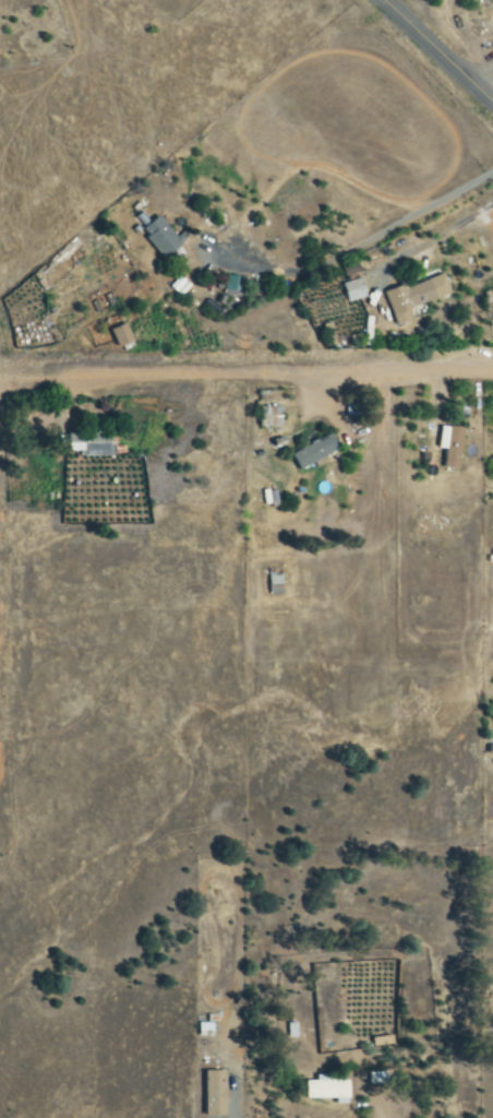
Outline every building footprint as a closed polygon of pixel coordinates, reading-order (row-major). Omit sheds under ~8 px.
[(160,216),(153,222),(144,210),(133,219),(164,259),(182,245),(160,216)] [(406,288),(405,286),(384,294),(396,326),(413,320),(409,310),(451,294),(444,274),(406,288)] [(224,290),(244,292),(246,278),(226,276),(224,290)] [(367,297),(361,279),(341,285),(347,304),(367,297)] [(111,330),(118,348),(133,342),(126,324),(111,330)] [(283,427),(282,407),(260,408),(260,428),(283,427)] [(112,456),(111,421),(97,421),(97,433),(69,434),(70,452),(80,452),(80,457),(112,456)] [(460,470),(464,428),(441,426),(439,449),(446,450),(444,468),(460,470)] [(292,452),(299,469),(340,452),(333,435),(292,452)] [(226,1117),(225,1072),(205,1072),(206,1117),(226,1117)] [(349,1100),(349,1081),(340,1081),(340,1076),(317,1076),(317,1082),(307,1082),(306,1100),(349,1100)]
